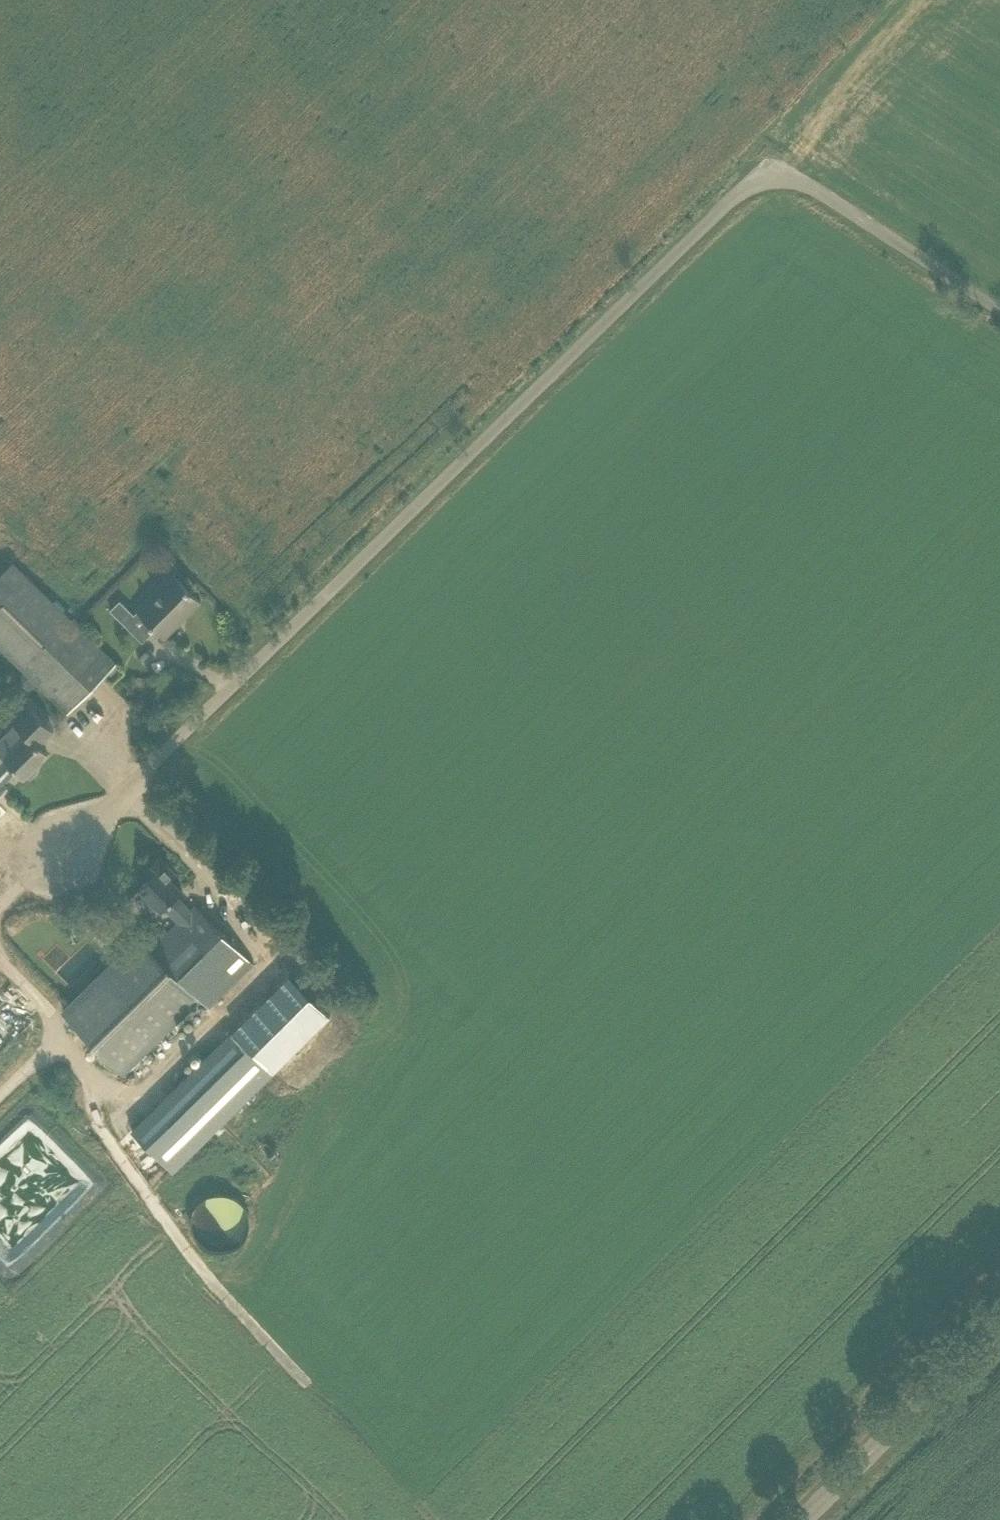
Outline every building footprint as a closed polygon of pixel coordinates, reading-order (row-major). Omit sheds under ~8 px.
[(53,697),(68,711),(116,663),(12,561),(0,574),(0,645),(53,697)] [(134,607),(164,637),(200,600),(171,571),(134,607)] [(110,608),(126,624),(136,615),(120,598),(110,608)] [(39,744),(53,730),(27,704),(12,720),(15,722),(0,737),(0,795),(7,788),(2,783),(17,769),(24,776),(26,774),(28,776),(32,776),(36,771),(37,768),(35,765),(47,753),(39,744)] [(144,868),(151,875),(140,887),(162,910),(164,907),(178,921),(159,941),(147,929),(63,1011),(121,1070),(197,996),(208,1008),(254,963),(196,904),(191,910),(177,895),(182,890),(171,879),(176,874),(158,855),(144,868)] [(292,971),(235,1027),(274,1068),(331,1012),(292,971)] [(130,1128),(170,1169),(274,1068),(235,1027),(130,1128)] [(188,1226),(201,1248),(225,1253),(247,1240),(252,1217),(240,1195),(216,1189),(194,1201),(188,1226)]
